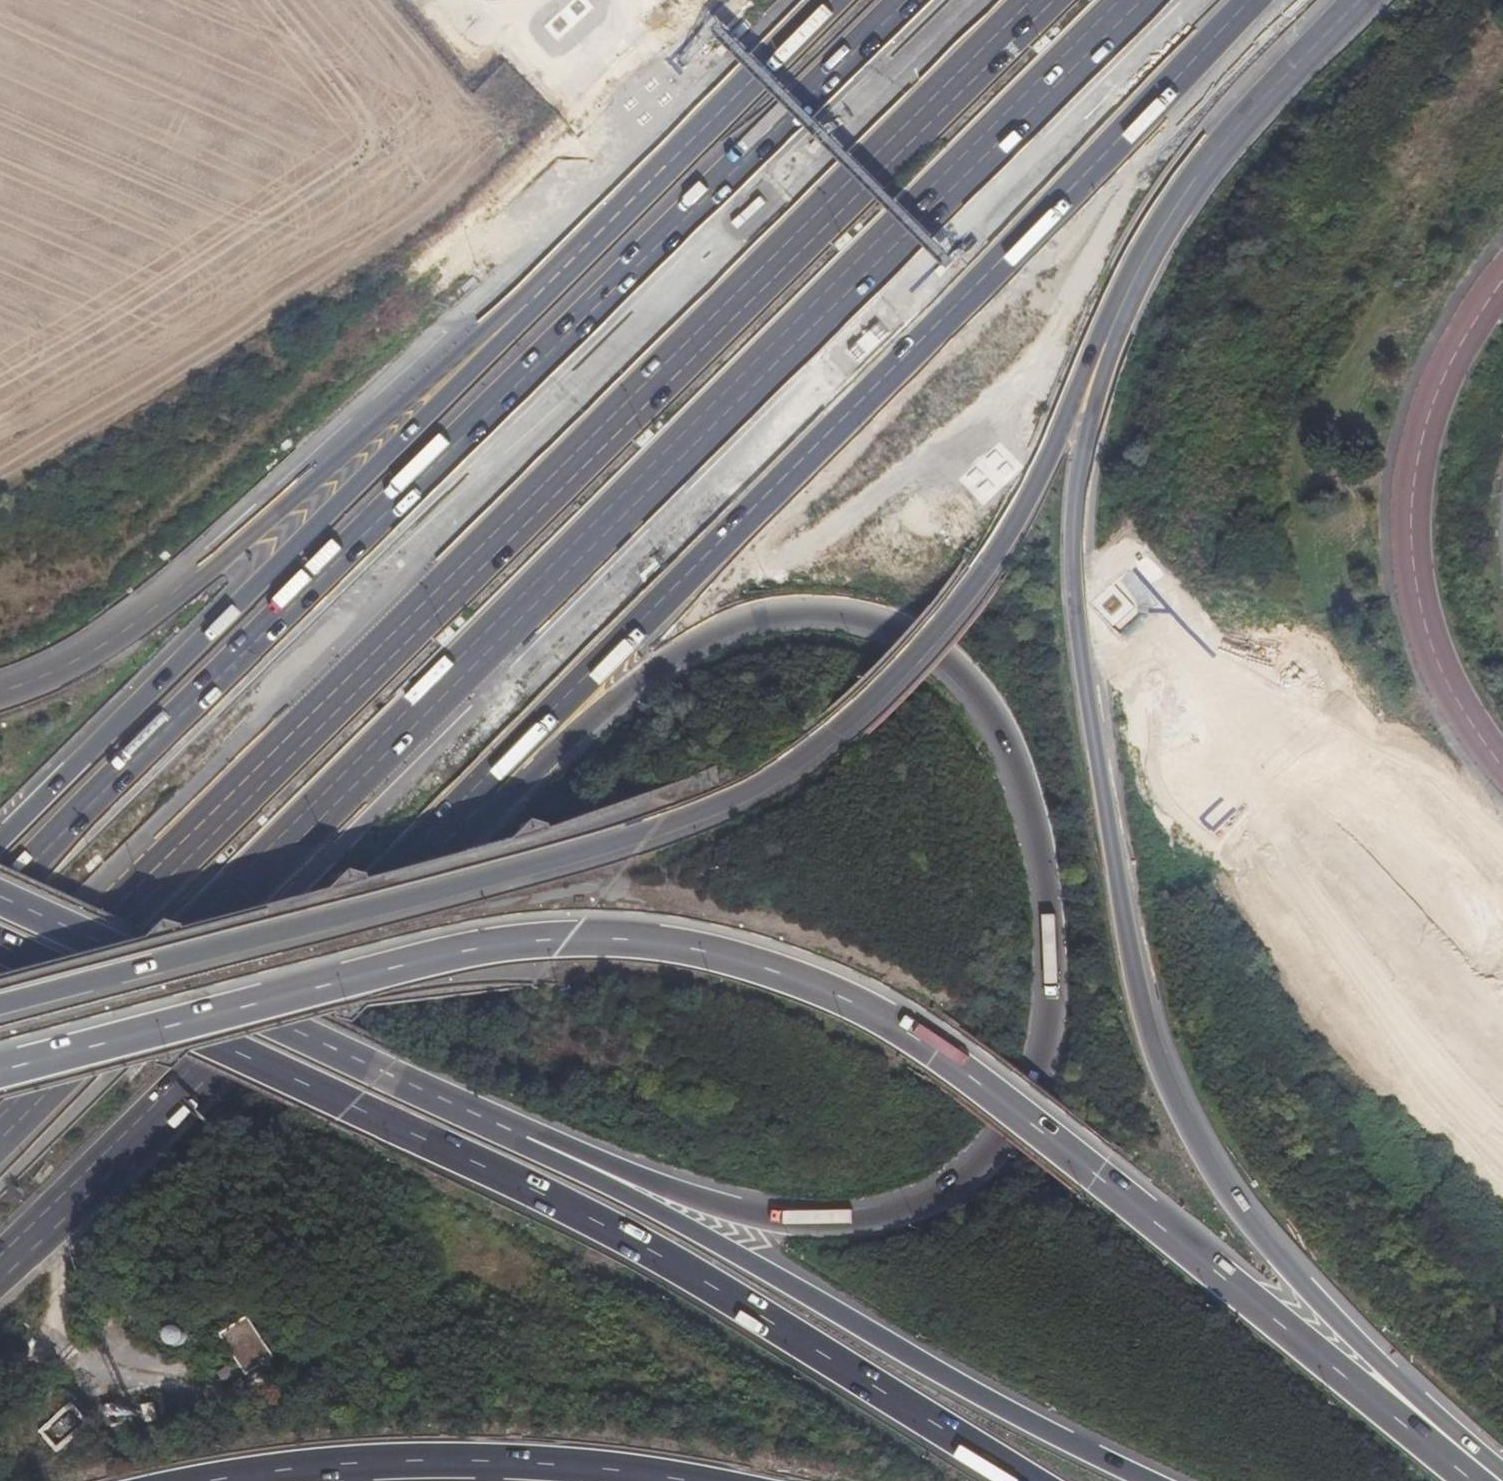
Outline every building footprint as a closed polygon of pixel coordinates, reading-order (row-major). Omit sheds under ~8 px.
[(261,1321),(229,1338),(253,1376),(284,1358),(261,1321)] [(185,1351),(192,1335),(176,1329),(170,1344),(185,1351)]
